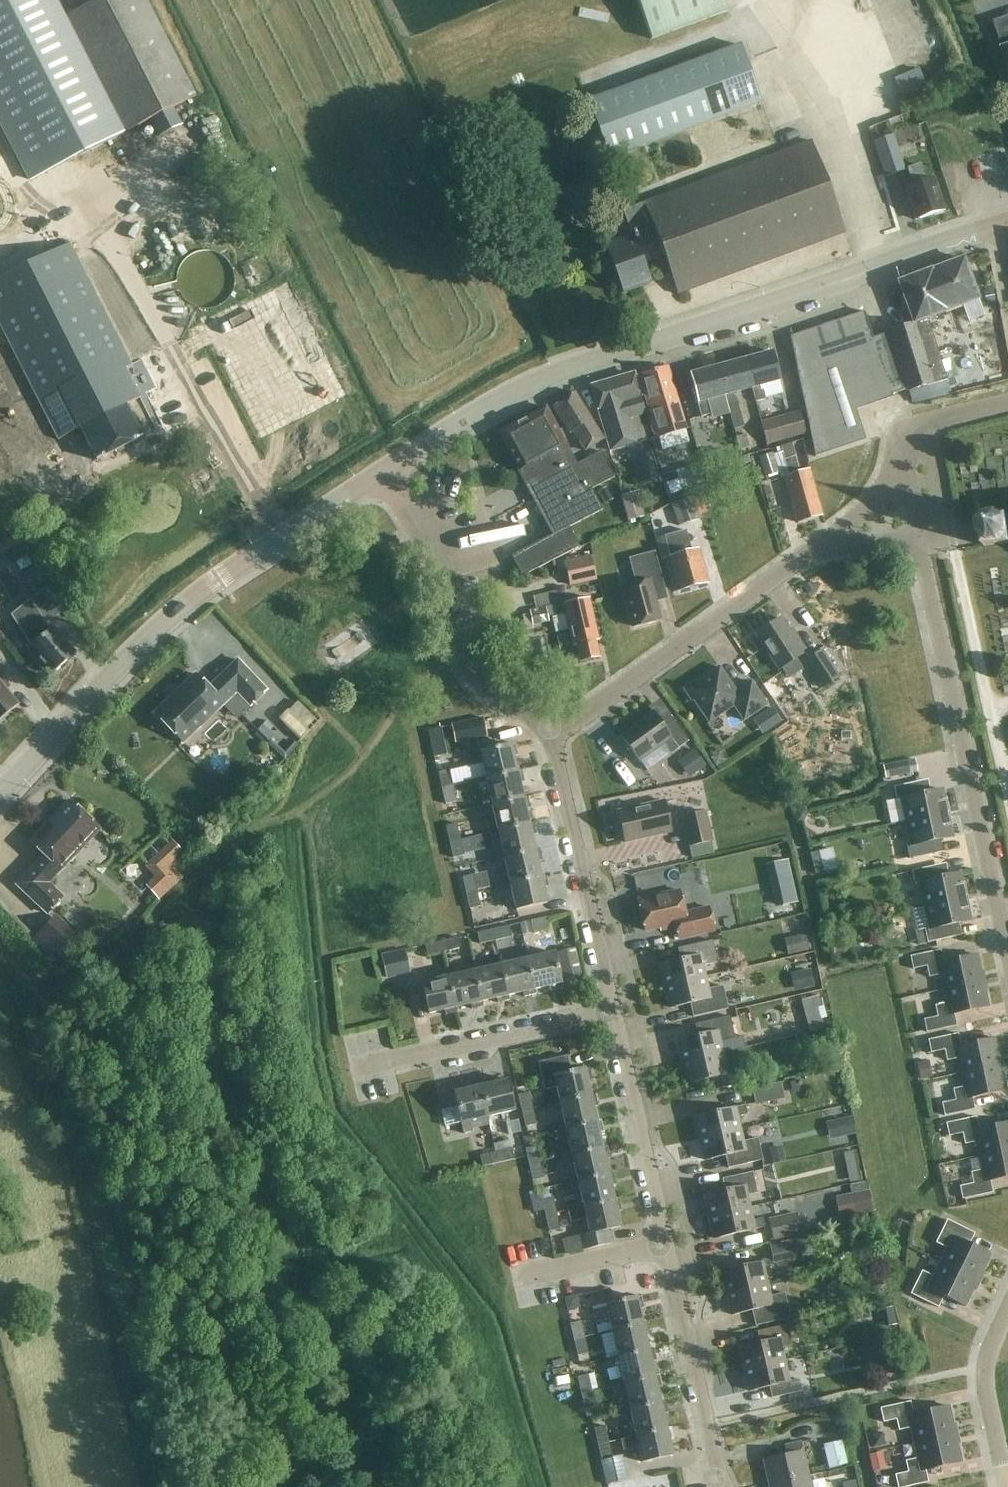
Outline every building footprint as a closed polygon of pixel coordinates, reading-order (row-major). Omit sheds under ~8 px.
[(29,183),(121,135),(52,0),(0,0),(0,127),(29,183)] [(68,15),(128,131),(150,120),(160,138),(183,126),(174,107),(196,96),(147,0),(97,0),(68,15)] [(729,11),(725,0),(638,0),(652,40),(729,11)] [(995,21),(1005,49),(1007,58),(1007,17),(995,21)] [(610,160),(763,103),(741,43),(588,100),(610,160)] [(909,93),(927,85),(919,68),(901,76),(909,93)] [(874,141),(886,176),(906,170),(893,134),(874,141)] [(813,141),(623,210),(632,234),(606,244),(624,293),(653,282),(646,263),(665,256),(678,294),(846,232),(813,141)] [(934,176),(927,179),(922,163),(907,168),(912,184),(906,186),(918,221),(946,212),(934,176)] [(125,405),(142,397),(127,368),(133,365),(70,239),(0,275),(0,331),(57,441),(81,428),(116,410),(125,405)] [(931,269),(945,312),(962,306),(968,324),(984,319),(964,258),(931,269)] [(889,333),(884,334),(903,391),(907,390),(908,393),(948,379),(927,318),(945,312),(931,269),(898,280),(913,323),(889,331),(889,333)] [(298,301),(274,314),(306,374),(331,361),(298,301)] [(791,336),(811,434),(816,457),(866,440),(856,410),(892,398),(892,395),(903,391),(884,334),(873,338),(865,311),(791,336)] [(320,370),(277,392),(273,384),(240,320),(220,330),(252,394),(262,389),(267,397),(256,403),(267,423),(330,391),(320,370)] [(745,359),(756,402),(766,399),(764,390),(762,390),(761,386),(781,380),(773,352),(745,359)] [(756,402),(745,359),(718,367),(734,429),(744,426),(737,397),(734,398),(733,393),(752,388),(756,402)] [(653,418),(650,419),(656,438),(686,428),(668,367),(640,375),(653,418)] [(734,429),(718,367),(690,374),(701,417),(712,414),(709,404),(707,405),(706,401),(725,396),(734,429)] [(634,374),(592,387),(599,408),(603,407),(602,419),(611,449),(645,439),(638,414),(646,412),(634,374)] [(586,450),(604,439),(575,393),(554,407),(571,432),(573,430),(586,450)] [(142,439),(125,405),(116,410),(81,428),(98,461),(142,439)] [(569,528),(603,510),(592,489),(615,477),(601,451),(577,463),(563,429),(559,431),(547,407),(499,432),(553,535),(511,556),(522,577),(579,547),(569,528)] [(776,417),(783,440),(807,434),(801,411),(776,417)] [(768,444),(783,440),(776,417),(766,420),(763,421),(762,421),(768,444)] [(736,437),(740,450),(749,448),(745,434),(736,437)] [(784,443),(776,446),(781,460),(784,459),(789,475),(785,476),(798,522),(823,515),(810,469),(801,472),(792,441),(784,443)] [(722,448),(702,454),(706,470),(726,465),(722,448)] [(651,452),(636,457),(643,482),(659,477),(651,452)] [(774,453),(760,457),(766,476),(780,472),(781,475),(787,473),(783,460),(780,461),(778,453),(774,454),(774,453)] [(682,489),(705,481),(699,462),(676,470),(682,489)] [(637,492),(620,496),(627,522),(644,517),(637,492)] [(694,497),(673,504),(680,526),(701,519),(694,497)] [(1007,515),(979,518),(983,547),(1007,544),(1007,528),(1007,515)] [(693,551),(687,530),(665,536),(671,557),(669,558),(678,591),(709,583),(699,549),(693,551)] [(666,592),(655,552),(630,559),(637,584),(624,588),(634,627),(661,620),(654,595),(666,592)] [(591,555),(565,561),(570,586),(597,580),(591,555)] [(37,567),(22,575),(30,590),(45,582),(37,567)] [(815,590),(811,583),(805,587),(809,594),(815,590)] [(538,607),(560,601),(557,591),(535,597),(538,607)] [(574,646),(577,645),(581,662),(599,657),(596,641),(599,640),(589,598),(564,604),(574,646)] [(53,626),(50,629),(30,599),(11,615),(31,646),(29,648),(53,675),(77,654),(53,626)] [(529,611),(533,626),(549,622),(546,607),(529,611)] [(792,629),(789,631),(780,618),(757,633),(780,669),(806,651),(792,629)] [(569,640),(558,641),(559,651),(570,650),(569,640)] [(821,650),(805,660),(823,688),(839,678),(821,650)] [(155,713),(178,738),(183,743),(238,691),(251,705),(266,690),(238,660),(208,688),(196,675),(155,713)] [(684,689),(693,701),(694,700),(710,723),(735,706),(745,720),(768,705),(752,682),(737,692),(720,667),(697,683),(696,681),(684,689)] [(0,679),(0,721),(21,704),(0,679)] [(773,707),(754,719),(763,734),(783,721),(773,707)] [(622,737),(623,738),(640,762),(665,744),(672,753),(689,741),(672,716),(662,724),(653,711),(642,719),(644,722),(622,737)] [(458,743),(481,738),(477,720),(454,725),(458,743)] [(441,727),(427,731),(429,739),(443,735),(441,728),(441,727)] [(480,752),(469,755),(471,766),(483,763),(486,779),(517,771),(514,757),(518,756),(515,744),(480,752)] [(696,750),(679,762),(690,777),(707,765),(696,750)] [(886,779),(918,772),(915,759),(883,766),(886,779)] [(442,789),(453,786),(450,770),(439,773),(442,789)] [(523,797),(520,783),(524,782),(521,770),(517,771),(486,779),(492,804),(523,797)] [(907,821),(948,813),(943,790),(923,794),(921,782),(895,787),(898,800),(902,799),(907,821)] [(453,786),(442,789),(446,805),(457,802),(453,786)] [(529,823),(526,809),(530,808),(527,796),(523,797),(492,804),(498,831),(529,823)] [(44,855),(16,885),(48,914),(64,897),(50,883),(100,829),(69,800),(30,842),(44,855)] [(618,811),(625,842),(672,832),(665,801),(618,811)] [(713,841),(706,812),(681,818),(688,846),(689,846),(692,857),(714,852),(712,841),(713,841)] [(948,813),(907,821),(912,845),(907,846),(910,859),(936,853),(933,841),(953,837),(948,813)] [(535,849),(532,835),(536,834),(533,822),(529,823),(498,831),(505,857),(535,849)] [(450,842),(461,840),(457,824),(446,827),(450,842)] [(478,837),(463,841),(466,853),(480,850),(478,837)] [(450,842),(454,858),(464,856),(461,840),(450,842)] [(171,841),(144,867),(154,878),(146,886),(159,901),(183,878),(172,867),(184,855),(171,841)] [(541,875),(538,861),(542,860),(539,848),(535,849),(505,857),(511,883),(541,875)] [(833,848),(819,851),(824,871),(825,873),(832,871),(830,862),(836,861),(833,848)] [(769,864),(773,881),(792,876),(789,860),(769,864)] [(925,905),(966,897),(961,873),(941,878),(939,865),(913,871),(916,884),(921,883),(925,905)] [(474,875),(463,877),(467,893),(478,891),(477,889),(489,887),(486,872),(474,875)] [(548,903),(544,887),(548,886),(545,874),(541,875),(511,883),(517,910),(548,903)] [(795,889),(776,893),(779,905),(798,901),(795,889)] [(478,891),(467,893),(470,909),(481,907),(478,891)] [(639,903),(646,930),(676,924),(679,938),(715,930),(710,907),(685,913),(681,894),(639,903)] [(966,897),(925,905),(930,928),(926,929),(928,942),(954,937),(951,925),(971,921),(966,897)] [(930,928),(925,905),(910,909),(915,932),(926,929),(930,928)] [(31,941),(59,966),(62,963),(83,938),(55,914),(35,936),(31,941)] [(549,928),(547,917),(520,924),(523,935),(549,928)] [(494,930),(496,940),(512,937),(510,926),(494,930)] [(480,944),(496,940),(494,930),(478,933),(480,944)] [(805,935),(784,939),(788,955),(808,950),(805,935)] [(441,942),(444,952),(460,949),(457,938),(441,942)] [(666,986),(705,977),(702,965),(718,961),(713,940),(678,948),(681,960),(661,964),(666,986)] [(428,956),(444,952),(441,942),(425,945),(428,956)] [(565,980),(582,976),(576,949),(559,953),(565,980)] [(406,950),(382,956),(387,979),(411,974),(406,950)] [(941,950),(911,956),(914,968),(927,966),(930,977),(941,974),(944,989),(984,980),(978,954),(943,962),(941,950)] [(535,990),(536,990),(550,986),(551,991),(563,988),(555,953),(528,959),(535,990)] [(537,994),(536,990),(535,990),(528,959),(502,965),(510,996),(524,992),(525,996),(537,994)] [(511,1000),(510,996),(502,965),(476,971),(484,1001),(498,998),(499,1002),(511,1000)] [(811,969),(791,973),(795,991),(815,986),(811,969)] [(485,1005),(484,1001),(476,971),(450,977),(457,1007),(458,1007),(472,1004),(473,1008),(485,1005)] [(459,1011),(458,1007),(457,1007),(450,977),(422,983),(429,1014),(446,1010),(447,1014),(459,1011)] [(705,977),(666,986),(671,1008),(691,1003),(694,1017),(729,1009),(724,986),(708,989),(705,977)] [(938,1016),(924,1019),(927,1032),(957,1025),(954,1013),(989,1006),(984,980),(944,989),(947,1003),(936,1005),(938,1016)] [(805,1014),(817,1006),(810,995),(798,1003),(805,1014)] [(683,1062),(723,1053),(720,1041),(735,1037),(730,1016),(696,1024),(699,1036),(678,1040),(683,1062)] [(959,1033),(929,1039),(931,1052),(945,1049),(947,1060),(958,1058),(961,1072),(1001,1064),(996,1038),(961,1045),(959,1033)] [(723,1053),(683,1062),(688,1084),(708,1079),(711,1091),(746,1083),(741,1062),(725,1065),(723,1053)] [(592,1095),(591,1095),(588,1081),(592,1080),(590,1067),(567,1073),(563,1057),(540,1062),(546,1089),(556,1087),(560,1102),(592,1095)] [(926,1058),(920,1060),(925,1080),(931,1079),(926,1058)] [(956,1100),(942,1103),(945,1115),(975,1109),(972,1097),(1007,1089),(1001,1064),(961,1072),(964,1086),(954,1089),(956,1100)] [(508,1079),(492,1083),(491,1079),(480,1081),(481,1086),(482,1086),(488,1117),(515,1111),(508,1079)] [(752,1089),(755,1104),(788,1096),(784,1081),(752,1089)] [(466,1089),(465,1085),(453,1087),(457,1105),(443,1109),(447,1124),(461,1121),(464,1134),(473,1132),(473,1129),(490,1125),(488,1117),(482,1086),(481,1086),(466,1089)] [(523,1111),(533,1109),(530,1093),(519,1095),(523,1111)] [(596,1094),(591,1095),(592,1095),(560,1102),(566,1129),(598,1121),(598,1120),(594,1106),(598,1106),(596,1094)] [(701,1139),(740,1130),(737,1117),(748,1115),(746,1105),(696,1117),(701,1139)] [(533,1109),(523,1111),(526,1127),(537,1125),(533,1109)] [(947,1123),(949,1135),(963,1132),(965,1144),(976,1141),(979,1155),(1007,1149),(1007,1122),(979,1129),(976,1116),(947,1123)] [(837,1138),(857,1133),(853,1118),(833,1123),(837,1138)] [(604,1147),(603,1146),(600,1133),(605,1132),(602,1119),(598,1120),(598,1121),(566,1129),(553,1132),(555,1140),(568,1138),(572,1155),(604,1147)] [(740,1130),(701,1139),(706,1160),(726,1155),(729,1168),(764,1160),(759,1138),(743,1142),(740,1130)] [(494,1143),(494,1144),(498,1162),(514,1158),(510,1140),(494,1143)] [(483,1166),(498,1162),(494,1144),(480,1147),(482,1154),(480,1155),(483,1166)] [(609,1173),(606,1158),(611,1157),(608,1145),(603,1146),(604,1147),(572,1155),(578,1181),(609,1173)] [(769,1148),(773,1163),(786,1160),(782,1145),(769,1148)] [(529,1165),(540,1162),(537,1147),(526,1149),(529,1165)] [(960,1186),(963,1199),(993,1192),(990,1180),(1007,1176),(1007,1149),(979,1155),(982,1170),(971,1172),(974,1183),(960,1186)] [(856,1150),(844,1153),(847,1168),(859,1165),(856,1150)] [(529,1165),(533,1181),(544,1178),(540,1162),(529,1165)] [(615,1199),(612,1185),(617,1184),(614,1171),(609,1173),(578,1181),(584,1207),(615,1199)] [(710,1217),(750,1208),(747,1195),(758,1193),(753,1172),(723,1179),(726,1190),(705,1195),(710,1217)] [(869,1190),(852,1194),(856,1215),(874,1211),(869,1190)] [(546,1216),(557,1213),(553,1197),(542,1200),(545,1212),(546,1216)] [(618,1210),(623,1209),(620,1198),(615,1199),(584,1207),(568,1210),(570,1221),(586,1217),(590,1234),(581,1236),(584,1250),(613,1243),(610,1229),(622,1226),(618,1210)] [(750,1208),(710,1217),(715,1239),(755,1229),(766,1227),(763,1217),(753,1220),(750,1208)] [(769,1218),(774,1240),(802,1234),(797,1212),(769,1218)] [(557,1213),(546,1216),(549,1232),(560,1229),(557,1213)] [(978,1280),(991,1255),(969,1244),(975,1233),(948,1219),(936,1242),(947,1247),(940,1262),(944,1264),(978,1280)] [(799,1240),(770,1246),(774,1267),(803,1261),(799,1240)] [(978,1280),(944,1264),(940,1262),(933,1276),(922,1270),(911,1293),(939,1307),(944,1295),(966,1306),(978,1280)] [(728,1293),(767,1284),(762,1263),(723,1272),(728,1293)] [(870,1274),(862,1285),(876,1294),(883,1283),(870,1274)] [(767,1284),(728,1293),(733,1315),(753,1310),(756,1326),(791,1318),(785,1293),(770,1296),(767,1284)] [(565,1298),(569,1310),(576,1309),(580,1302),(578,1295),(565,1298)] [(644,1323),(640,1309),(645,1308),(642,1296),(606,1304),(612,1331),(644,1323)] [(574,1340),(585,1337),(581,1322),(570,1324),(574,1340)] [(650,1349),(646,1335),(651,1334),(648,1322),(644,1323),(612,1331),(618,1357),(650,1349)] [(745,1370),(784,1361),(782,1348),(793,1346),(788,1325),(763,1330),(765,1342),(740,1348),(745,1370)] [(585,1337),(574,1340),(578,1356),(589,1353),(585,1337)] [(656,1375),(652,1361),(657,1360),(654,1348),(650,1349),(618,1357),(624,1383),(656,1375)] [(784,1361),(745,1370),(749,1391),(770,1386),(773,1398),(803,1391),(800,1379),(789,1382),(784,1361)] [(661,1401),(658,1387),(663,1386),(660,1374),(656,1375),(624,1383),(630,1409),(661,1401)] [(581,1393),(592,1391),(588,1375),(578,1377),(581,1393)] [(581,1393),(585,1409),(596,1406),(592,1391),(581,1393)] [(667,1427),(664,1413),(669,1412),(666,1400),(661,1401),(630,1409),(636,1435),(667,1427)] [(913,1414),(910,1401),(880,1408),(883,1422),(896,1419),(899,1430),(910,1427),(914,1443),(955,1433),(949,1405),(913,1414)] [(598,1444),(609,1442),(605,1426),(594,1428),(598,1444)] [(623,1450),(639,1446),(643,1462),(674,1455),(670,1439),(675,1438),(672,1426),(667,1427),(636,1435),(636,1436),(620,1439),(623,1450)] [(928,1482),(925,1469),(961,1461),(955,1433),(914,1443),(917,1458),(905,1461),(908,1472),(895,1475),(898,1486),(905,1486),(928,1482)] [(848,1463),(842,1441),(823,1445),(829,1468),(848,1463)] [(609,1442),(598,1444),(602,1460),(613,1458),(609,1442)] [(787,1454),(764,1459),(769,1484),(810,1475),(802,1442),(785,1446),(787,1454)] [(887,1468),(883,1452),(869,1455),(873,1471),(887,1468)] [(623,1455),(613,1458),(602,1460),(601,1460),(606,1484),(628,1479),(623,1455)] [(769,1484),(770,1486),(812,1486),(810,1475),(769,1484)]
